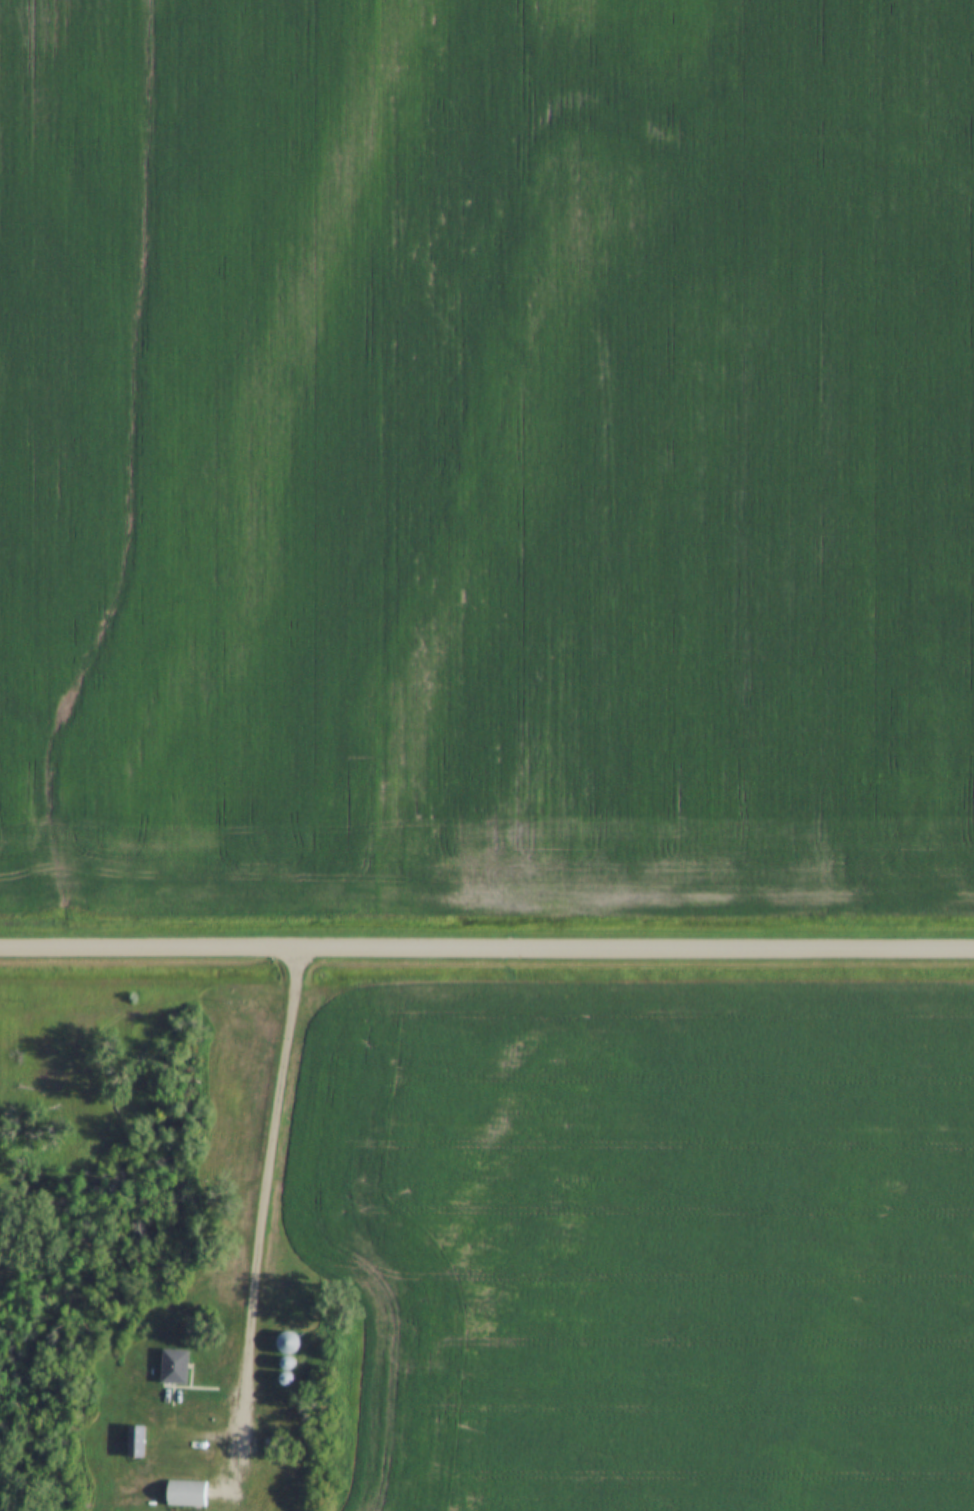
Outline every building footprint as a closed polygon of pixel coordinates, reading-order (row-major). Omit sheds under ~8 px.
[(297,1354),(297,1335),(281,1334),(281,1354),(297,1354)] [(161,1384),(187,1385),(187,1351),(161,1350),(161,1384)]
